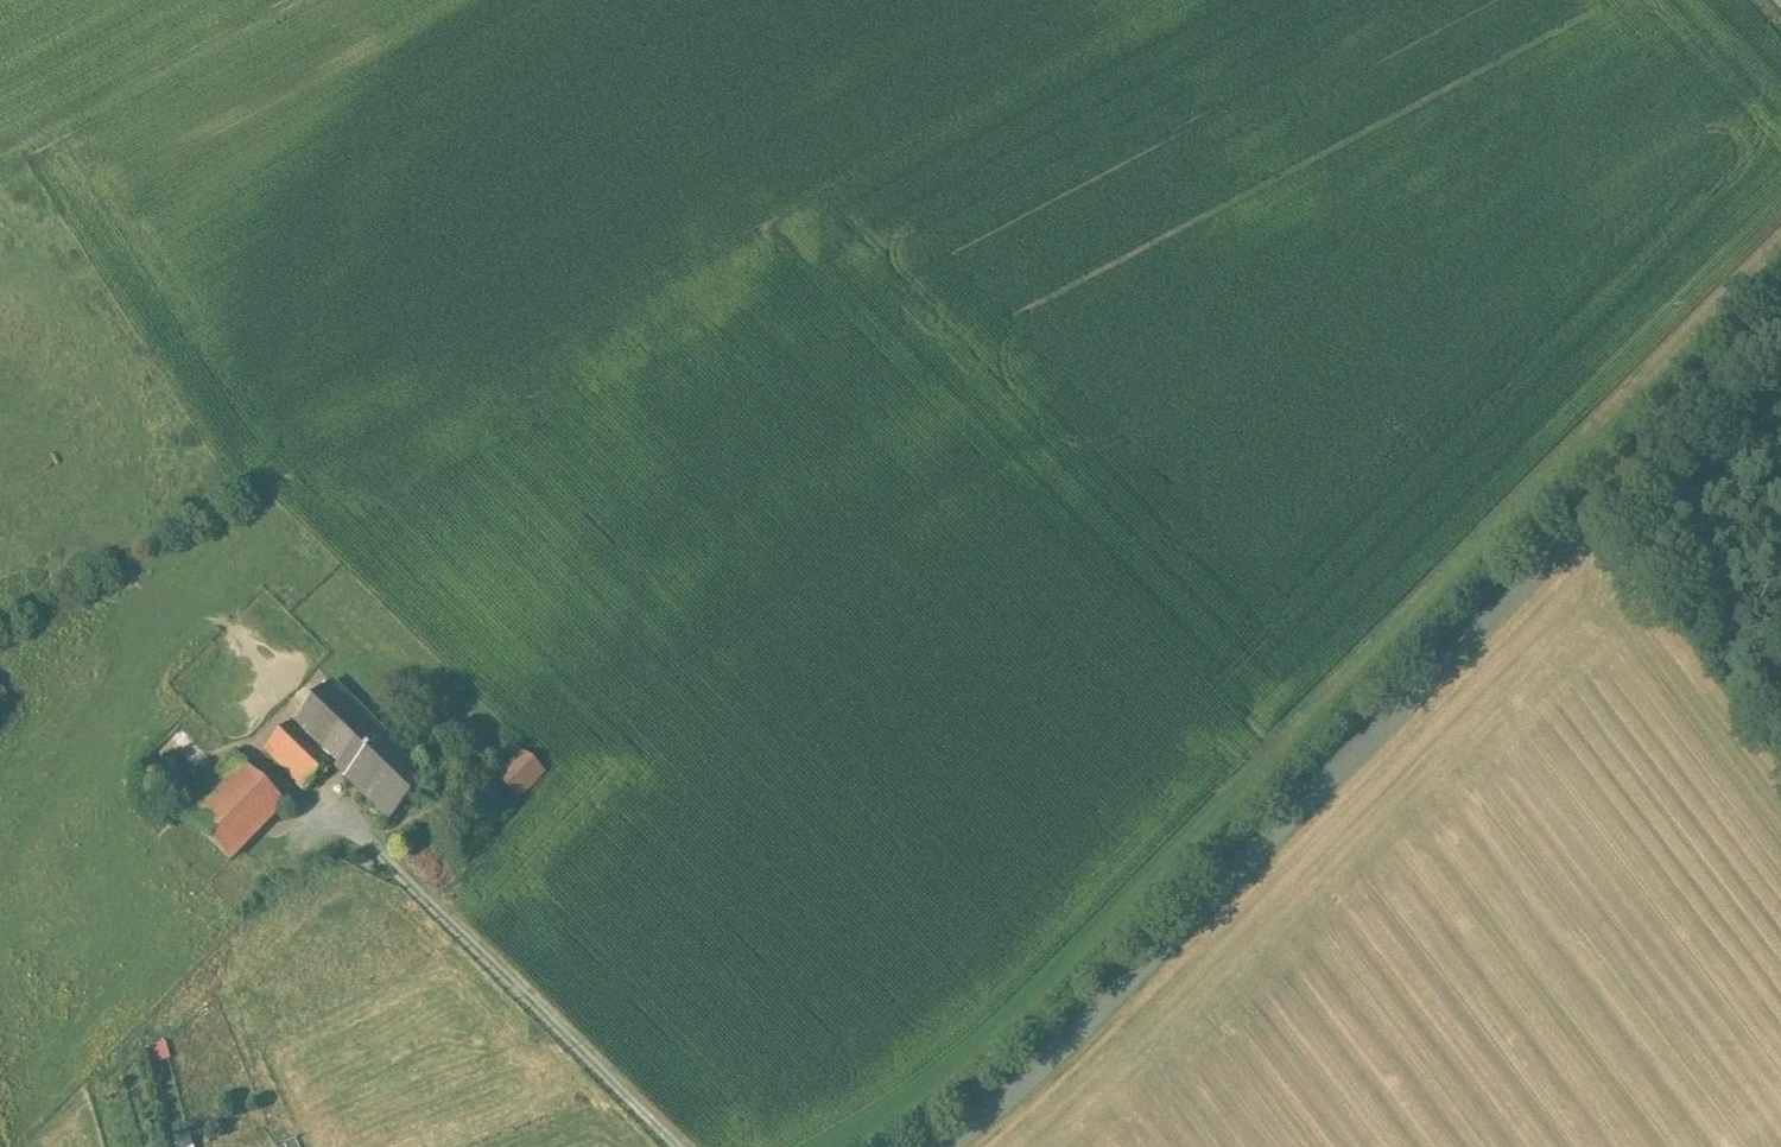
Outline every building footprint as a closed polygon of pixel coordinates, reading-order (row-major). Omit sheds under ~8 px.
[(333,681),(266,750),(307,790),(333,762),(334,762),(317,745),(356,704),(333,681)] [(387,735),(356,704),(317,745),(334,762),(333,762),(391,819),(432,777),(388,734),(387,735)] [(524,752),(497,779),(518,799),(545,772),(524,752)] [(237,755),(181,813),(231,860),(286,803),(237,755)]
